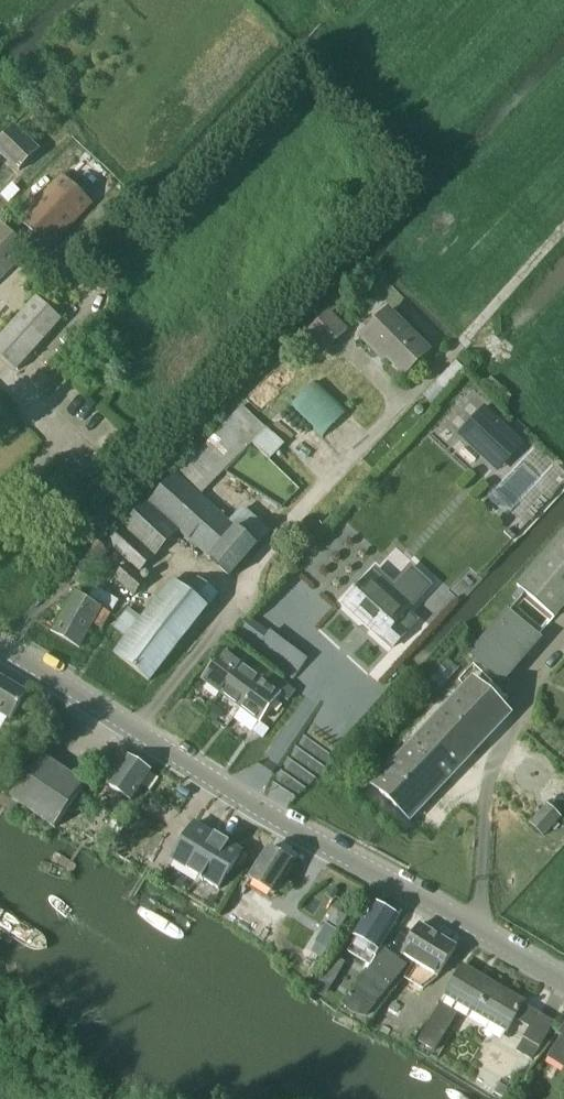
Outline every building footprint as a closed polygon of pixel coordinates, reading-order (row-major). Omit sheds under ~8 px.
[(15,127),(0,142),(0,157),(18,174),(40,150),(15,127)] [(29,251),(40,240),(49,249),(92,204),(62,176),(19,221),(29,229),(17,240),(1,222),(0,223),(0,280),(29,251)] [(62,321),(36,298),(0,338),(0,355),(17,370),(62,321)] [(404,374),(428,351),(388,311),(361,337),(385,361),(389,358),(404,374)] [(329,351),(347,333),(328,313),(309,332),(329,351)] [(109,541),(107,543),(113,549),(140,573),(179,531),(232,578),(258,548),(229,523),(198,497),(251,442),(265,428),(242,407),(239,410),(177,476),(174,474),(149,505),(146,502),(109,541)] [(458,436),(498,473),(525,444),(485,407),(458,436)] [(519,590),(513,598),(517,602),(524,594),(554,619),(563,608),(563,532),(517,588),(519,590)] [(85,548),(69,566),(74,570),(84,579),(106,555),(91,541),(85,548)] [(135,596),(146,583),(127,566),(116,579),(135,596)] [(406,614),(417,603),(400,586),(389,597),(369,578),(356,593),(353,593),(347,599),(348,602),(345,605),(381,640),(406,614)] [(149,682),(218,595),(200,580),(189,593),(174,581),(139,622),(126,612),(114,628),(127,638),(114,653),(149,682)] [(76,594),(54,631),(53,633),(79,648),(92,625),(101,630),(110,614),(76,594)] [(543,640),(509,610),(507,609),(467,654),(503,685),(543,640)] [(262,628),(249,646),(256,651),(269,634),(262,628)] [(269,634),(256,651),(257,652),(256,653),(273,666),(287,647),(269,634)] [(287,647),(273,666),(292,680),(306,662),(287,647)] [(202,680),(222,696),(243,668),(223,652),(202,680)] [(243,668),(222,696),(240,709),(267,674),(258,667),(252,674),(243,668)] [(267,674),(240,709),(259,724),(280,697),(287,703),(295,693),(280,681),(279,682),(267,674)] [(28,693),(0,677),(0,715),(11,721),(28,693)] [(410,820),(510,714),(472,680),(372,787),(410,820)] [(55,829),(85,784),(41,754),(11,799),(55,829)] [(131,801),(150,772),(128,757),(109,786),(131,801)] [(547,804),(529,824),(543,837),(561,817),(547,804)] [(217,889),(238,855),(212,840),(214,837),(195,826),(173,862),(217,889)] [(275,895),(294,864),(291,862),(291,857),(285,854),(281,856),(269,848),(250,880),(275,895)] [(375,904),(356,938),(348,952),(370,965),(379,951),(398,917),(375,904)] [(270,942),(286,916),(274,909),(259,935),(270,942)] [(421,925),(402,955),(414,962),(404,978),(423,990),(438,977),(456,947),(421,925)] [(367,1018),(406,966),(385,950),(343,1005),(367,1018)] [(506,1033),(524,1002),(523,1001),(521,1004),(475,977),(477,975),(464,967),(465,967),(463,966),(445,997),(446,998),(447,997),(505,1032),(506,1033)] [(435,1052),(457,1013),(441,1004),(418,1042),(435,1052)] [(523,1005),(514,1020),(529,1029),(523,1039),(516,1051),(531,1060),(532,1060),(539,1048),(554,1023),(538,1014),(523,1005)] [(559,1035),(563,1037),(553,1052),(563,1059),(563,1026),(559,1035)] [(499,1083),(493,1093),(503,1098),(509,1088),(499,1083)]
